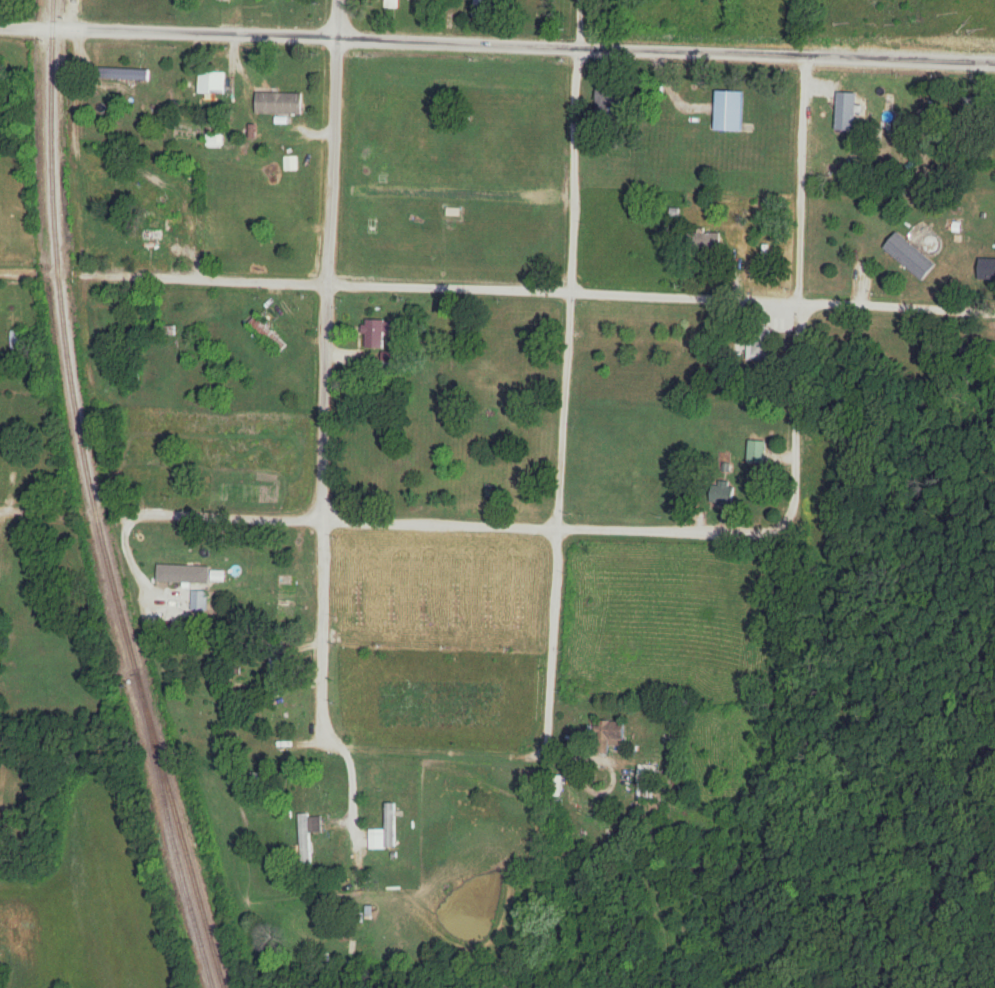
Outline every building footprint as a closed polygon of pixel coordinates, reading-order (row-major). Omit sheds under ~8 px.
[(377,8),(399,8),(399,0),(377,0),(377,8)] [(150,70),(99,70),(99,80),(150,80),(150,70)] [(226,72),(199,72),(199,94),(226,94),(226,72)] [(619,87),(596,86),(595,122),(618,123),(619,87)] [(744,133),(744,92),(717,92),(717,132),(744,133)] [(857,132),(857,93),(837,93),(837,132),(857,132)] [(257,115),(303,115),(303,94),(257,94),(257,115)] [(163,241),(163,223),(141,223),(141,241),(163,241)] [(882,247),(923,283),(937,268),(896,231),(882,247)] [(721,233),(699,233),(699,256),(721,256),(721,233)] [(765,263),(778,263),(778,239),(765,239),(765,263)] [(994,280),(994,260),(977,260),(977,280),(994,280)] [(251,324),(281,352),(287,345),(257,317),(251,324)] [(385,349),(385,321),(363,321),(363,349),(385,349)] [(24,331),(11,331),(11,350),(24,350),(24,331)] [(748,336),(748,361),(769,361),(769,336),(748,336)] [(748,464),(766,464),(766,442),(748,442),(748,464)] [(735,482),(712,482),(712,505),(735,505),(735,482)] [(209,567),(182,567),(182,584),(209,584),(209,567)] [(214,582),(225,581),(224,572),(213,574),(214,582)] [(207,592),(191,592),(191,612),(207,612),(207,592)] [(597,746),(626,747),(627,722),(598,721),(597,746)] [(639,800),(655,800),(655,765),(639,765),(639,800)] [(369,850),(397,850),(397,804),(386,804),(386,830),(369,830),(369,850)] [(311,833),(323,833),(322,815),(300,816),(301,866),(312,866),(311,833)]
